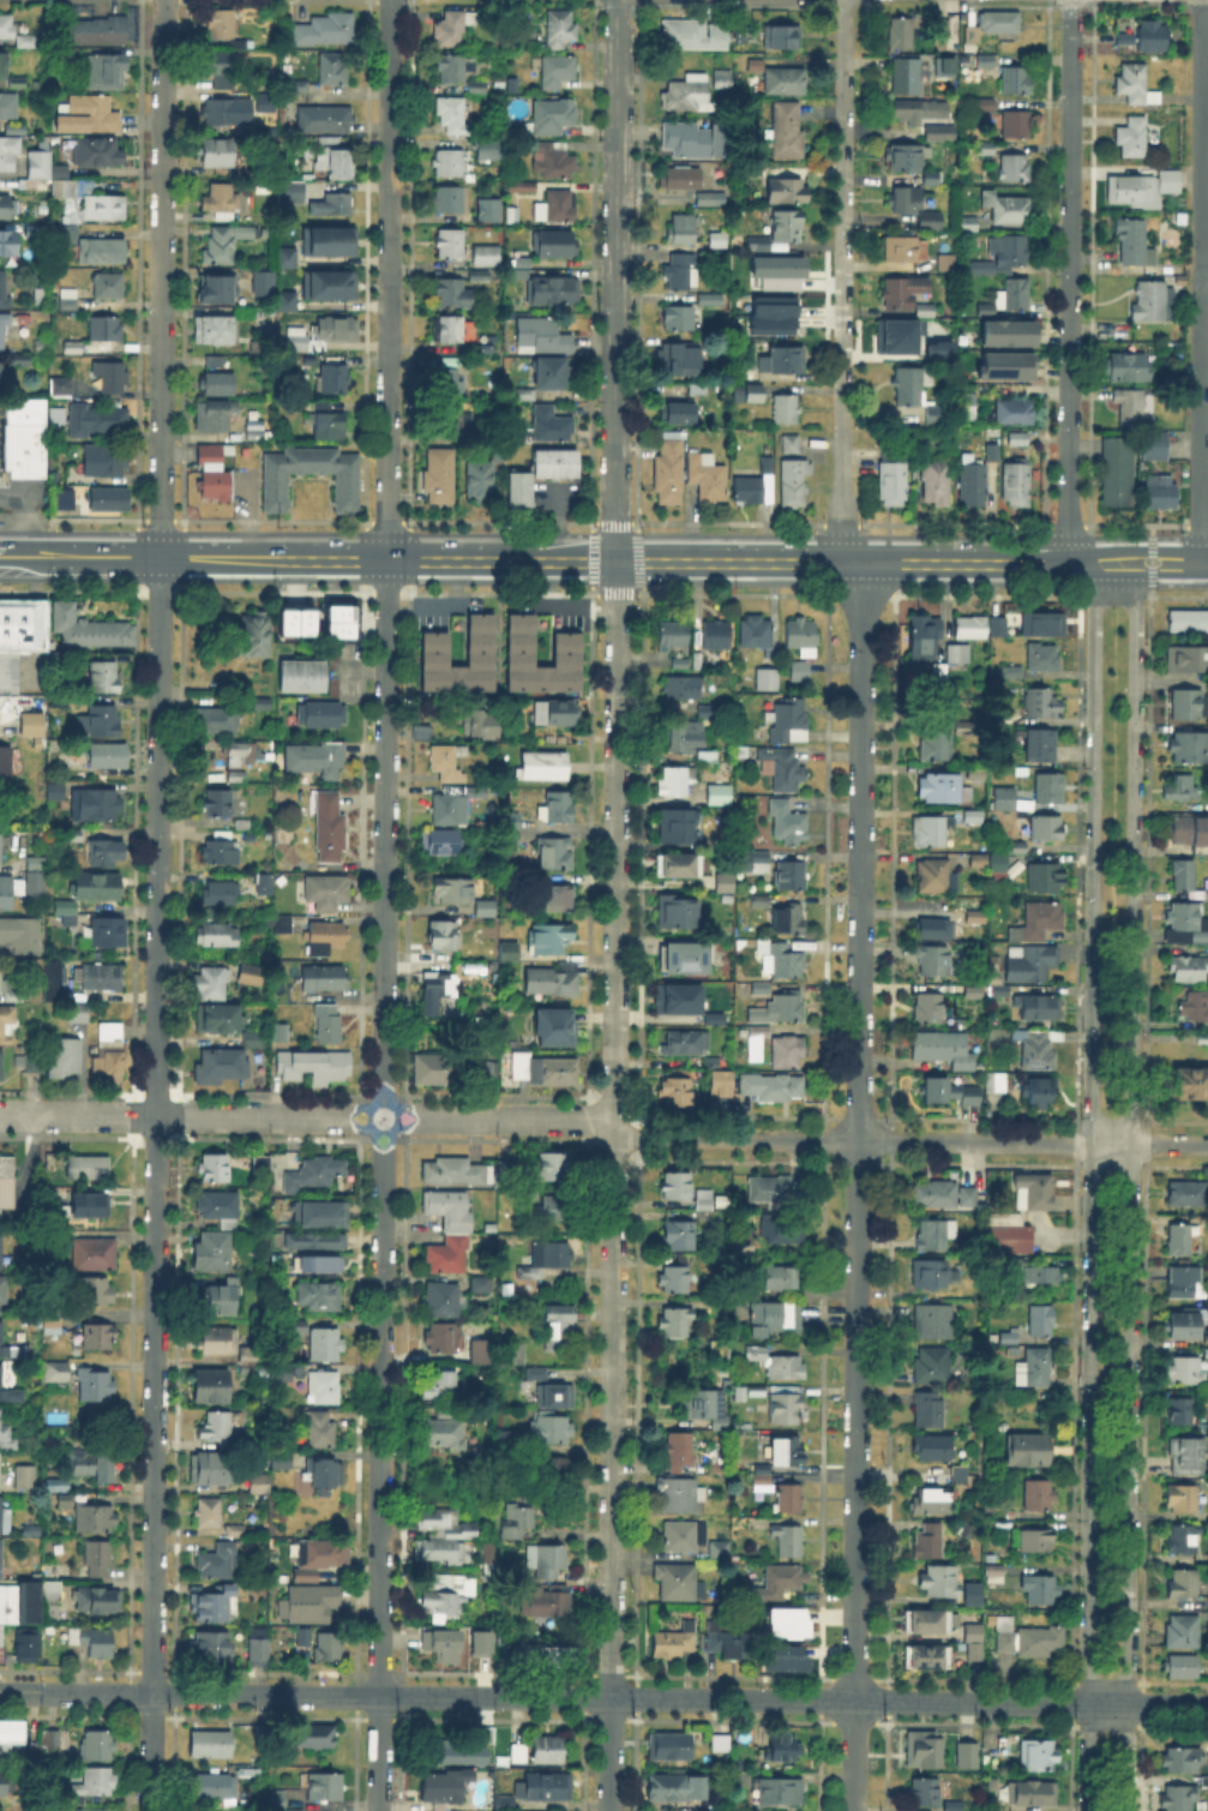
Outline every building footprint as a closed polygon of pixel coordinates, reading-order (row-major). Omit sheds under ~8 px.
[(234,10),(236,10),(235,42),(210,42),(210,28),(206,28),(206,8),(234,10)] [(459,46),(435,46),(435,23),(444,23),(444,13),(476,13),(476,25),(462,25),(462,43),(459,43),(459,46)] [(571,13),(571,25),(576,25),(577,41),(565,41),(565,54),(548,54),(548,41),(547,41),(547,13),(571,13)] [(107,44),(71,44),(71,19),(107,19),(107,14),(127,14),(127,44),(107,44)] [(355,14),(355,24),(355,47),(294,47),(294,23),(315,24),(315,18),(331,18),(331,14),(355,14)] [(1017,37),(1017,42),(1002,42),(1002,37),(980,37),(980,14),(1022,14),(1021,37),(1017,37)] [(14,40),(0,40),(0,17),(10,17),(10,28),(14,28),(14,40)] [(705,20),(705,26),(727,26),(727,50),(689,50),(689,49),(663,49),(663,20),(705,20)] [(913,49),(890,49),(890,20),(913,20),(913,49)] [(949,38),(937,38),(937,23),(949,23),(949,38)] [(1161,23),(1161,30),(1170,30),(1170,53),(1138,53),(1138,30),(1141,30),(1141,23),(1161,23)] [(976,52),(968,52),(968,28),(979,28),(979,43),(976,43),(976,52)] [(800,50),(765,50),(765,29),(800,29),(800,50)] [(1131,32),(1114,31),(1114,42),(1131,43),(1131,32)] [(17,46),(17,35),(35,35),(35,46),(17,46)] [(236,53),(236,56),(239,56),(239,78),(236,78),(236,89),(216,89),(216,78),(205,78),(205,73),(199,73),(199,61),(205,61),(205,53),(236,53)] [(991,53),(973,54),(973,64),(991,64),(991,53)] [(10,82),(0,82),(0,54),(10,54),(10,67),(10,82)] [(344,55),(343,66),(348,66),(348,86),(320,86),(320,54),(344,55)] [(125,90),(89,90),(89,56),(128,56),(128,72),(125,72),(125,90)] [(938,77),(938,58),(957,58),(957,78),(938,77)] [(994,67),(979,67),(979,58),(994,58),(994,67)] [(462,59),(462,60),(475,60),(475,76),(464,76),(464,83),(443,83),(443,70),(435,70),(435,59),(462,59)] [(561,80),(561,91),(545,91),(545,80),(542,80),(542,59),(576,59),(576,80),(561,80)] [(920,94),(893,94),(894,60),(921,60),(920,94)] [(764,72),(749,72),(749,62),(764,62),(764,72)] [(1146,92),(1159,92),(1159,106),(1128,106),(1128,95),(1117,95),(1117,76),(1123,76),(1123,65),(1146,65),(1146,92)] [(1029,94),(1003,94),(1003,68),(1029,68),(1029,94)] [(805,95),(767,95),(767,71),(805,71),(805,95)] [(733,89),(715,89),(715,73),(733,73),(733,89)] [(707,83),(707,91),(710,91),(710,103),(713,103),(713,112),(662,112),(662,110),(662,92),(669,92),(669,83),(687,83),(687,76),(707,76),(707,83)] [(307,94),(292,94),(292,82),(307,82),(307,94)] [(486,92),(470,92),(470,84),(486,84),(486,92)] [(18,119),(0,119),(0,95),(18,95),(18,119)] [(278,113),(259,113),(259,96),(278,96),(278,113)] [(110,97),(110,113),(120,113),(120,132),(59,132),(59,106),(71,106),(71,97),(110,97)] [(976,112),(976,98),(993,100),(993,112),(976,112)] [(467,114),(467,127),(471,127),(471,134),(446,134),(447,126),(440,126),(440,114),(435,114),(435,100),(467,100),(467,114)] [(575,100),(575,109),(578,109),(578,126),(563,126),(563,137),(527,137),(527,124),(536,124),(536,102),(559,102),(559,100),(575,100)] [(234,102),(234,106),(250,106),(250,121),(234,121),(234,127),(209,127),(209,116),(204,116),(204,108),(209,108),(209,102),(234,102)] [(800,104),(800,136),(805,136),(805,160),(774,160),(774,103),(800,104)] [(920,120),(920,128),(909,128),(908,128),(908,120),(895,120),(895,103),(949,103),(948,120),(920,120)] [(348,133),(300,133),(300,108),(353,108),(353,127),(348,127),(348,133)] [(1032,138),(1004,138),(1004,114),(1032,114),(1032,138)] [(1147,119),(1147,157),(1144,157),(1144,158),(1119,158),(1119,146),(1118,146),(1118,128),(1129,128),(1129,118),(1147,119)] [(719,136),(719,148),(726,148),(726,160),(672,158),(672,150),(663,150),(663,134),(663,124),(727,125),(727,134),(719,136)] [(25,136),(8,136),(8,126),(25,126),(25,136)] [(942,143),(927,143),(927,128),(955,128),(955,142),(942,142),(942,143)] [(14,173),(0,172),(0,138),(19,138),(19,155),(14,155),(14,173)] [(120,140),(120,156),(125,156),(125,166),(106,166),(106,168),(74,167),(74,139),(120,140)] [(492,151),(476,151),(476,140),(492,140),(492,151)] [(41,143),(52,144),(50,167),(70,167),(70,178),(47,178),(47,190),(22,190),(22,180),(30,180),(30,154),(41,154),(41,143)] [(234,143),(234,169),(204,169),(204,158),(200,158),(200,149),(204,149),(204,143),(234,143)] [(975,155),(975,143),(993,143),(993,155),(975,155)] [(567,145),(567,158),(577,158),(577,175),(572,175),(572,179),(546,179),(546,172),(535,172),(535,144),(567,145)] [(919,160),(919,172),(890,170),(890,160),(887,160),(887,149),(930,149),(930,160),(919,160)] [(353,150),(353,179),(329,178),(329,167),(315,166),(315,152),(329,152),(329,150),(353,150)] [(463,151),(463,154),(467,154),(467,163),(463,163),(463,178),(437,178),(437,168),(433,168),(433,161),(437,161),(437,151),(463,151)] [(1029,182),(1003,182),(1003,156),(1029,156),(1029,182)] [(667,190),(661,190),(661,175),(667,175),(667,169),(702,169),(702,190),(667,190)] [(1142,203),(1142,210),(1131,210),(1131,203),(1108,203),(1108,179),(1159,179),(1159,172),(1179,172),(1179,194),(1159,194),(1159,203),(1142,203)] [(940,185),(925,185),(925,173),(940,173),(940,185)] [(306,175),(306,181),(306,205),(278,205),(278,181),(293,181),(293,175),(306,175)] [(84,181),(84,182),(96,182),(96,198),(126,199),(126,221),(84,221),(85,203),(73,203),(73,200),(53,200),(53,181),(84,181)] [(536,193),(500,193),(500,181),(536,181),(536,193)] [(804,182),(804,191),(807,191),(807,204),(771,204),(771,182),(804,182)] [(233,185),(233,186),(234,186),(234,196),(240,196),(240,212),(233,212),(233,215),(233,222),(215,222),(215,215),(204,215),(204,198),(211,198),(211,185),(233,185)] [(461,211),(432,211),(432,185),(461,185),(461,211)] [(921,214),(897,214),(897,206),(891,206),(891,193),(897,193),(897,188),(922,188),(922,209),(921,209),(921,214)] [(573,193),(573,206),(578,206),(578,222),(548,222),(548,193),(573,193)] [(997,194),(997,200),(1030,200),(1029,226),(994,226),(994,209),(984,209),(984,193),(997,194)] [(714,206),(699,206),(699,194),(714,194),(714,206)] [(338,216),(313,216),(313,203),(325,203),(325,196),(350,196),(350,212),(338,212),(338,216)] [(474,220),(474,197),(498,197),(498,220),(474,220)] [(11,218),(0,218),(0,198),(11,198),(11,200),(18,200),(18,216),(11,216),(11,218)] [(800,240),(775,240),(776,214),(801,214),(800,240)] [(921,214),(940,214),(940,230),(936,230),(936,236),(921,236),(921,214)] [(674,242),(669,242),(669,220),(674,220),(674,216),(697,216),(697,242),(674,242)] [(976,232),(960,232),(960,218),(976,218),(976,232)] [(1147,241),(1147,250),(1155,250),(1155,266),(1122,266),(1122,241),(1118,241),(1118,221),(1147,221),(1147,241)] [(77,244),(60,244),(60,226),(77,226),(77,244)] [(205,248),(206,248),(206,236),(211,236),(211,226),(256,226),(256,241),(233,240),(233,265),(204,265),(205,248)] [(353,254),(300,254),(300,226),(353,226),(353,254)] [(262,236),(262,228),(270,228),(270,236),(262,236)] [(900,229),(900,240),(927,240),(927,262),(916,262),(916,265),(885,265),(885,262),(885,260),(885,229),(900,229)] [(13,256),(0,256),(0,232),(13,232),(13,256)] [(464,232),(464,239),(465,239),(465,258),(464,258),(464,259),(439,259),(439,247),(437,247),(437,232),(464,232)] [(727,248),(711,248),(711,233),(727,233),(727,248)] [(579,258),(535,258),(535,234),(579,235),(579,258)] [(1027,248),(1027,268),(1012,268),(1012,276),(969,276),(969,263),(996,263),(996,253),(990,253),(990,239),(1004,239),(1004,235),(1027,235),(1027,248)] [(770,251),(750,251),(750,239),(770,239),(770,251)] [(125,264),(82,264),(82,240),(125,240),(125,264)] [(294,266),(275,266),(275,246),(294,246),(294,266)] [(500,268),(475,268),(475,247),(500,247),(500,268)] [(803,276),(798,276),(798,288),(758,288),(758,276),(747,276),(747,254),(803,256),(803,276)] [(696,256),(696,270),(697,270),(697,288),(690,288),(690,293),(671,293),(671,289),(667,289),(667,278),(666,278),(666,266),(671,266),(671,258),(673,258),(673,256),(696,256)] [(956,270),(940,270),(940,257),(956,257),(956,270)] [(271,294),(250,294),(250,269),(271,269),(271,294)] [(300,269),(353,269),(353,298),(300,298),(300,269)] [(469,281),(469,271),(489,271),(489,281),(469,281)] [(13,310),(0,310),(0,272),(6,272),(6,288),(13,288),(13,310)] [(109,300),(95,300),(95,275),(109,275),(109,274),(122,274),(122,300),(109,300)] [(232,280),(232,289),(238,289),(238,301),(232,301),(232,306),(199,306),(199,292),(203,292),(203,280),(232,280)] [(914,311),(887,311),(887,280),(928,280),(928,295),(914,295),(914,311)] [(434,298),(434,282),(438,282),(438,281),(464,281),(464,292),(471,292),(471,310),(438,310),(438,298),(434,298)] [(530,305),(524,305),(524,296),(530,296),(530,281),(582,281),(582,306),(530,305)] [(1026,310),(1026,313),(1009,313),(1009,308),(996,308),(996,317),(980,317),(980,305),(994,305),(994,293),(1006,293),(1006,282),(1029,282),(1029,310),(1026,310)] [(1166,282),(1166,289),(1173,289),(1173,322),(1135,322),(1130,322),(1130,304),(1135,304),(1135,282),(1166,282)] [(46,304),(35,304),(35,289),(46,289),(46,304)] [(294,290),(294,310),(275,310),(275,290),(294,290)] [(76,311),(61,311),(61,292),(76,292),(76,311)] [(794,295),(794,334),(747,334),(747,295),(794,295)] [(723,307),(699,307),(699,296),(723,296),(723,307)] [(915,317),(915,304),(933,304),(933,317),(915,317)] [(698,308),(698,313),(702,313),(702,330),(665,330),(665,308),(698,308)] [(5,353),(0,353),(0,314),(5,314),(5,322),(18,322),(18,340),(5,340),(5,353)] [(919,317),(919,355),(901,355),(902,338),(888,338),(888,317),(919,317)] [(121,318),(121,325),(124,325),(124,342),(92,342),(92,335),(91,335),(91,320),(107,320),(107,318),(121,318)] [(232,346),(197,346),(197,326),(203,326),(203,319),(234,319),(234,343),(232,343),(232,346)] [(288,352),(288,330),(306,330),(306,337),(312,337),(312,326),(320,326),(320,320),(360,320),(360,342),(326,342),(326,352),(288,352)] [(469,320),(469,325),(475,325),(475,340),(459,338),(459,342),(437,342),(437,320),(469,320)] [(559,320),(559,336),(573,336),(573,354),(519,353),(519,320),(559,320)] [(1039,323),(1039,344),(984,344),(984,323),(1039,323)] [(951,340),(924,340),(924,356),(951,356),(951,340)] [(34,354),(34,341),(49,341),(49,354),(34,354)] [(80,355),(66,355),(66,343),(80,343),(80,355)] [(707,344),(707,378),(661,378),(661,362),(657,362),(657,352),(661,352),(661,344),(707,344)] [(805,348),(805,376),(773,376),(773,373),(761,373),(761,358),(773,359),(773,347),(805,348)] [(1039,354),(1039,370),(1035,370),(1035,382),(980,382),(980,366),(984,366),(985,354),(1039,354)] [(29,366),(11,366),(11,355),(29,355),(29,366)] [(1146,356),(1146,367),(1150,367),(1150,385),(1120,385),(1120,379),(1106,379),(1106,376),(1104,376),(1104,359),(1106,359),(1106,356),(1146,356)] [(222,367),(209,367),(209,358),(222,358),(222,367)] [(459,360),(459,385),(465,385),(465,397),(449,397),(449,391),(439,391),(439,368),(444,368),(444,360),(459,360)] [(564,360),(564,368),(570,368),(569,382),(564,382),(564,390),(539,390),(539,360),(564,360)] [(124,365),(124,373),(130,373),(130,392),(125,392),(125,395),(106,395),(106,392),(94,392),(94,388),(92,388),(92,365),(124,365)] [(347,377),(347,378),(349,378),(349,390),(317,390),(317,378),(323,378),(323,377),(321,377),(321,367),(347,367),(347,377)] [(757,380),(737,380),(737,367),(757,367),(757,380)] [(924,386),(924,408),(897,408),(899,386),(896,386),(896,368),(933,368),(933,386),(924,386)] [(234,374),(234,397),(205,397),(205,390),(199,390),(199,380),(205,380),(205,374),(234,374)] [(72,400),(52,398),(52,379),(72,379),(72,400)] [(707,396),(691,396),(691,385),(707,385),(707,396)] [(764,402),(747,402),(747,386),(764,386),(764,402)] [(996,400),(978,400),(978,386),(996,386),(996,400)] [(732,401),(732,388),(746,388),(745,401),(732,401)] [(534,401),(513,401),(513,391),(534,391),(534,401)] [(1153,404),(1153,426),(1120,426),(1120,404),(1113,404),(1113,392),(1153,392),(1153,404)] [(47,397),(47,479),(8,478),(10,469),(4,469),(6,397),(47,397)] [(798,424),(775,424),(775,397),(798,397),(798,424)] [(996,400),(1034,401),(1034,426),(981,426),(981,410),(982,410),(982,406),(996,406),(996,400)] [(125,431),(85,431),(85,437),(66,436),(66,401),(85,401),(85,407),(125,407),(125,431)] [(313,410),(313,401),(329,401),(329,410),(313,410)] [(228,433),(197,433),(197,403),(239,403),(238,414),(228,414),(228,433)] [(692,426),(661,426),(661,403),(692,404),(692,426)] [(534,406),(554,406),(554,419),(575,419),(575,433),(571,433),(571,442),(554,442),(554,448),(533,448),(533,445),(522,445),(522,427),(534,427),(534,406)] [(946,426),(928,425),(928,406),(951,406),(951,414),(946,414),(946,426)] [(463,408),(463,415),(470,415),(470,433),(463,433),(463,437),(440,436),(440,408),(463,408)] [(344,438),(317,438),(318,416),(344,416),(344,438)] [(246,438),(246,430),(264,430),(264,438),(246,438)] [(1167,462),(1144,462),(1146,434),(1167,434),(1167,462)] [(783,457),(783,436),(801,436),(801,457),(783,457)] [(1029,445),(1011,445),(1011,436),(1029,436),(1029,445)] [(1134,508),(1102,508),(1102,439),(1134,439),(1134,508)] [(681,504),(655,504),(655,457),(661,457),(661,440),(684,442),(684,470),(681,470),(681,504)] [(120,443),(120,454),(124,454),(124,466),(120,466),(120,476),(80,475),(80,443),(120,443)] [(223,466),(223,472),(230,472),(230,503),(221,503),(221,500),(202,499),(202,466),(199,466),(199,446),(233,446),(233,457),(223,457),(223,466)] [(999,462),(988,462),(988,446),(999,446),(999,462)] [(342,450),(342,456),(360,456),(360,515),(335,515),(336,475),(289,475),(289,515),(264,515),(265,455),(289,455),(289,450),(342,450)] [(425,493),(425,470),(428,470),(428,451),(456,451),(456,504),(428,504),(428,493),(425,493)] [(575,479),(535,479),(536,452),(575,452),(575,479)] [(707,454),(707,458),(720,458),(720,468),(725,468),(725,504),(699,504),(699,485),(687,485),(687,454),(707,454)] [(906,505),(882,505),(882,455),(906,455),(906,505)] [(762,504),(735,504),(735,480),(762,480),(762,458),(774,458),(774,504),(762,504)] [(1028,460),(1028,506),(1015,506),(1010,506),(1010,500),(1004,500),(1004,464),(1015,464),(1015,460),(1028,460)] [(986,461),(986,506),(973,506),(973,500),(961,499),(961,479),(960,479),(960,467),(973,467),(973,461),(986,461)] [(493,496),(469,496),(469,462),(494,462),(493,496)] [(805,506),(782,506),(782,463),(811,463),(811,476),(806,476),(805,506)] [(948,500),(948,508),(934,508),(934,500),(926,500),(926,463),(948,463),(948,500)] [(531,505),(511,505),(511,475),(531,475),(531,505)] [(1177,511),(1147,511),(1147,485),(1177,485),(1177,511)] [(53,487),(52,507),(70,508),(71,487),(53,487)] [(127,511),(90,511),(90,490),(128,490),(127,511)] [(19,696),(0,696),(0,602),(48,602),(48,652),(19,652),(19,696)] [(77,604),(77,620),(122,622),(122,625),(136,625),(136,648),(62,647),(62,632),(54,632),(54,604),(77,604)] [(323,604),(354,604),(354,637),(323,637),(323,604)] [(276,634),(276,606),(311,605),(311,634),(276,634)] [(417,690),(417,630),(446,630),(446,665),(465,664),(464,612),(492,612),(493,689),(417,690)] [(578,690),(579,631),(551,630),(551,665),(531,665),(531,612),(504,612),(504,690),(578,690)] [(266,613),(266,629),(270,629),(269,656),(241,656),(242,617),(253,617),(253,613),(266,613)] [(1170,613),(1207,613),(1207,632),(1170,632),(1170,613)] [(1065,629),(1065,636),(1023,636),(1023,629),(1017,629),(1017,616),(1065,616),(1065,629)] [(927,617),(927,622),(943,622),(943,641),(934,641),(934,661),(933,661),(933,665),(920,665),(920,661),(907,661),(907,653),(913,653),(913,617),(927,617)] [(763,618),(763,620),(773,620),(773,648),(743,648),(743,620),(750,620),(750,618),(763,618)] [(985,640),(956,640),(956,618),(985,618),(985,640)] [(671,620),(671,623),(687,623),(687,648),(671,648),(671,654),(660,654),(660,623),(661,623),(662,620),(671,620)] [(807,620),(807,624),(816,624),(816,631),(818,631),(818,646),(816,646),(816,660),(800,660),(800,650),(788,650),(788,624),(797,624),(797,620),(807,620)] [(1006,637),(991,637),(991,620),(1006,620),(1006,637)] [(721,622),(721,625),(727,625),(727,652),(699,652),(699,647),(695,647),(695,629),(699,629),(699,625),(713,625),(713,622),(721,622)] [(1057,644),(1057,656),(1059,656),(1059,672),(1030,672),(1030,644),(1057,644)] [(968,664),(949,664),(949,647),(968,647),(968,664)] [(1167,649),(1207,649),(1207,673),(1167,673),(1167,649)] [(692,670),(692,654),(704,654),(704,670),(692,670)] [(687,670),(674,670),(674,660),(689,660),(687,670)] [(113,665),(113,677),(119,677),(119,692),(90,692),(90,664),(113,665)] [(324,691),(282,691),(282,664),(324,664),(324,691)] [(809,682),(792,682),(792,664),(809,664),(809,682)] [(948,680),(930,680),(930,665),(948,665),(948,680)] [(999,678),(999,668),(1021,668),(1021,678),(999,678)] [(777,694),(757,692),(757,672),(780,672),(780,690),(777,690),(777,694)] [(702,678),(702,701),(668,701),(668,695),(666,695),(666,684),(668,684),(668,678),(702,678)] [(1051,690),(1051,703),(1059,703),(1059,718),(1028,718),(1028,690),(1051,690)] [(1202,697),(1207,697),(1207,720),(1173,720),(1173,714),(1172,714),(1172,692),(1202,692),(1202,697)] [(800,701),(800,707),(800,719),(806,719),(806,744),(775,743),(775,721),(770,721),(770,719),(770,715),(770,714),(775,714),(775,707),(788,707),(788,701),(800,701)] [(573,702),(578,703),(578,716),(572,716),(572,727),(537,727),(537,702),(573,702)] [(339,704),(339,712),(347,712),(347,727),(299,727),(299,704),(339,704)] [(118,709),(118,719),(120,719),(120,739),(91,739),(91,736),(90,736),(90,709),(118,709)] [(238,733),(198,733),(198,709),(239,709),(238,733)] [(716,720),(703,720),(703,709),(716,709),(716,720)] [(17,734),(41,735),(42,711),(18,711),(17,734)] [(487,712),(487,720),(497,720),(497,734),(463,734),(463,712),(487,712)] [(973,734),(956,733),(956,724),(973,724),(973,734)] [(432,740),(415,740),(415,726),(432,726),(432,740)] [(692,726),(692,728),(693,728),(693,734),(698,734),(698,744),(693,744),(693,752),(666,752),(666,728),(681,728),(681,726),(692,726)] [(1056,758),(1056,762),(1036,762),(1036,758),(1027,758),(1027,731),(1056,731),(1056,758)] [(950,734),(952,734),(952,751),(950,751),(950,762),(920,762),(920,739),(924,739),(924,734),(950,734)] [(1176,734),(1207,734),(1207,763),(1176,763),(1176,752),(1170,752),(1170,739),(1176,739),(1176,734)] [(125,769),(91,769),(91,744),(126,744),(125,769)] [(254,762),(229,761),(229,744),(254,744),(254,762)] [(338,770),(338,781),(321,781),(321,774),(287,774),(287,746),(325,746),(325,744),(345,744),(345,770),(338,770)] [(458,758),(458,773),(465,773),(465,784),(441,784),(441,773),(433,773),(433,745),(468,746),(468,758),(458,758)] [(11,776),(0,776),(0,749),(11,749),(11,776)] [(795,750),(795,761),(799,761),(799,770),(807,770),(807,782),(799,782),(799,792),(775,792),(775,762),(759,762),(759,750),(795,750)] [(717,762),(699,762),(699,752),(717,752),(717,762)] [(566,780),(524,780),(524,754),(566,754),(566,780)] [(663,798),(659,798),(659,784),(663,784),(663,769),(697,769),(697,781),(689,781),(689,798),(663,798)] [(245,784),(230,784),(230,773),(245,773),(245,784)] [(1063,804),(1039,804),(1039,775),(1063,775),(1063,804)] [(962,779),(962,791),(970,791),(970,799),(962,799),(962,804),(920,804),(920,778),(962,779)] [(1192,779),(1192,788),(1198,788),(1198,803),(1178,803),(1178,799),(1162,799),(1162,785),(1171,785),(1171,779),(1192,779)] [(64,800),(48,800),(48,785),(64,785),(64,800)] [(732,806),(710,806),(710,787),(732,787),(732,806)] [(487,799),(467,798),(467,788),(487,788),(487,799)] [(1017,809),(994,809),(994,791),(1018,791),(1017,809)] [(118,792),(118,803),(119,803),(119,815),(118,815),(118,821),(72,821),(73,792),(118,792)] [(229,792),(229,817),(209,817),(209,810),(203,810),(203,799),(209,799),(209,792),(229,792)] [(339,815),(347,815),(347,852),(339,852),(339,865),(318,865),(318,815),(313,815),(313,793),(339,793),(339,815)] [(570,793),(570,797),(573,797),(573,823),(549,823),(549,821),(542,821),(542,808),(549,809),(549,793),(570,793)] [(458,824),(434,824),(434,796),(458,796),(458,824)] [(791,802),(791,815),(806,815),(806,838),(800,838),(800,845),(785,845),(785,839),(774,839),(774,815),(771,815),(771,802),(774,802),(774,800),(791,802)] [(981,823),(967,823),(967,812),(981,812),(981,823)] [(695,842),(662,842),(662,814),(698,814),(698,826),(695,826),(695,842)] [(519,829),(503,829),(504,816),(519,816),(519,829)] [(1190,821),(1207,821),(1207,854),(1192,854),(1192,841),(1172,841),(1172,821),(1174,821),(1174,817),(1190,818),(1190,821)] [(946,829),(945,848),(924,848),(924,846),(914,846),(914,818),(955,818),(955,829),(946,829)] [(1060,820),(1060,824),(1066,824),(1066,835),(1060,835),(1060,839),(1033,839),(1033,820),(1060,820)] [(274,830),(287,830),(287,851),(298,851),(298,859),(300,859),(300,868),(274,868),(274,830)] [(457,856),(422,856),(422,832),(457,832),(457,856)] [(504,846),(504,832),(521,832),(521,846),(504,846)] [(82,841),(65,841),(65,833),(82,833),(82,841)] [(232,833),(232,841),(238,841),(238,864),(209,864),(209,858),(203,858),(203,848),(209,848),(209,841),(216,841),(216,833),(232,833)] [(567,848),(567,856),(571,856),(571,871),(539,870),(539,842),(541,842),(541,840),(572,840),(572,848),(567,848)] [(112,841),(112,844),(124,844),(124,860),(112,860),(112,866),(92,866),(92,841),(112,841)] [(1008,854),(1008,842),(1026,842),(1026,854),(1008,854)] [(1004,852),(987,852),(987,869),(1004,869),(1004,852)] [(771,872),(739,872),(739,853),(771,853),(771,872)] [(991,870),(973,870),(973,854),(991,854),(991,870)] [(697,877),(697,880),(662,880),(662,877),(657,877),(657,856),(702,856),(702,877),(697,877)] [(47,870),(29,870),(29,858),(47,858),(47,870)] [(1008,883),(993,882),(993,859),(1008,859),(1008,883)] [(950,893),(918,893),(918,860),(950,860),(950,893)] [(804,889),(804,893),(783,893),(783,889),(779,889),(779,864),(807,864),(807,889),(804,889)] [(1056,865),(1059,866),(1059,872),(1063,872),(1063,888),(1059,888),(1059,890),(1056,890),(1056,894),(1030,893),(1030,865),(1056,865)] [(1207,881),(1207,901),(1207,898),(1190,898),(1190,893),(1174,893),(1174,865),(1195,865),(1194,890),(1207,890),(1207,881)] [(116,899),(71,898),(71,871),(118,871),(116,899)] [(44,902),(26,902),(28,875),(44,875),(44,902)] [(272,895),(257,895),(257,875),(272,875),(272,895)] [(733,893),(719,893),(719,875),(733,875),(733,893)] [(11,911),(0,911),(0,877),(11,877),(11,911)] [(337,902),(337,913),(315,913),(315,902),(306,902),(306,878),(349,878),(349,902),(337,902)] [(452,881),(474,881),(474,904),(465,904),(465,907),(445,907),(445,904),(438,904),(438,894),(435,894),(435,881),(452,881)] [(234,905),(203,905),(203,888),(209,888),(209,883),(238,883),(238,899),(234,899),(234,905)] [(548,912),(545,912),(545,901),(548,901),(548,887),(573,887),(573,912),(548,912)] [(685,896),(685,902),(699,904),(699,929),(661,929),(662,896),(685,896)] [(768,907),(753,907),(753,898),(768,898),(768,907)] [(50,912),(50,899),(73,899),(73,912),(59,912),(50,912)] [(497,917),(477,917),(477,902),(497,902),(497,917)] [(1060,906),(1060,919),(1063,919),(1063,931),(1045,931),(1045,941),(1010,941),(1010,929),(1027,929),(1027,905),(1060,906)] [(800,906),(800,912),(801,912),(801,922),(806,922),(806,935),(786,935),(774,935),(774,912),(786,912),(786,906),(800,906)] [(1198,921),(1207,921),(1207,945),(1186,945),(1186,935),(1172,935),(1172,922),(1167,922),(1167,906),(1198,906),(1198,921)] [(73,912),(73,924),(59,924),(59,912),(73,912)] [(986,924),(968,924),(968,912),(986,912),(986,924)] [(116,918),(116,921),(125,921),(125,947),(94,947),(94,921),(100,921),(100,918),(116,918)] [(292,933),(275,933),(275,919),(292,919),(292,933)] [(12,942),(0,942),(0,920),(40,921),(40,942),(40,954),(17,954),(17,948),(12,948),(12,942)] [(954,940),(920,940),(920,922),(955,922),(954,940)] [(456,924),(456,936),(459,936),(459,954),(441,954),(441,949),(432,949),(432,924),(456,924)] [(232,925),(232,930),(239,930),(239,946),(197,946),(198,930),(204,930),(204,925),(232,925)] [(342,925),(342,928),(345,928),(345,940),(342,940),(342,947),(331,947),(331,958),(307,958),(307,925),(342,925)] [(554,927),(554,928),(573,928),(572,941),(566,941),(566,954),(563,954),(563,958),(539,958),(539,954),(530,954),(530,928),(539,928),(539,927),(554,927)] [(518,964),(503,964),(503,943),(518,943),(518,964)] [(1047,983),(1009,983),(1009,946),(1058,947),(1058,967),(1047,967),(1047,983)] [(709,972),(660,972),(660,947),(709,947),(709,972)] [(949,963),(949,976),(920,976),(920,963),(916,963),(916,949),(949,949),(949,963)] [(798,977),(798,981),(777,981),(777,977),(773,977),(773,954),(804,954),(804,977),(798,977)] [(1168,960),(1207,960),(1207,972),(1204,972),(1204,983),(1173,982),(1173,972),(1168,972),(1168,960)] [(258,984),(234,981),(238,961),(260,965),(258,984)] [(62,1003),(48,1003),(48,964),(62,964),(62,1003)] [(481,981),(464,981),(464,964),(481,964),(481,981)] [(578,964),(578,997),(552,997),(552,995),(527,994),(527,972),(561,972),(561,964),(578,964)] [(122,966),(122,990),(82,990),(82,982),(76,982),(76,973),(82,973),(82,966),(122,966)] [(344,969),(344,978),(349,978),(349,991),(303,991),(305,969),(344,969)] [(226,985),(226,1000),(200,1000),(200,993),(194,993),(194,978),(200,978),(200,971),(229,971),(229,985),(226,985)] [(456,999),(427,997),(427,975),(456,975),(456,999)] [(26,1001),(8,1001),(8,983),(28,983),(26,1001)] [(665,984),(704,984),(704,1013),(663,1012),(665,984)] [(770,994),(747,994),(747,985),(770,985),(770,994)] [(1010,997),(993,997),(994,988),(1010,988),(1010,997)] [(984,999),(967,999),(967,989),(984,989),(984,999)] [(1189,990),(1207,991),(1207,1006),(1207,1023),(1182,1023),(1182,1003),(1189,1003),(1189,990)] [(800,993),(800,996),(805,996),(805,1023),(750,1023),(750,1009),(771,1009),(771,1003),(775,1003),(775,996),(783,996),(783,993),(800,993)] [(943,1025),(916,1025),(916,996),(943,996),(943,1025)] [(1018,1021),(1018,1011),(1014,1011),(1014,1000),(1023,999),(1059,999),(1059,1019),(1051,1019),(1051,1023),(1018,1021)] [(73,1024),(68,1024),(68,1014),(73,1015),(73,1006),(89,1006),(89,1024),(73,1024)] [(341,1007),(339,1019),(342,1019),(342,1043),(339,1043),(339,1045),(318,1045),(318,1043),(315,1043),(315,1019),(318,1019),(318,1007),(341,1007)] [(17,1047),(0,1047),(0,1008),(17,1008),(17,1032),(17,1047)] [(238,1032),(198,1032),(198,1008),(239,1008),(238,1032)] [(537,1009),(575,1009),(576,1044),(539,1045),(537,1009)] [(284,1021),(284,1039),(269,1039),(269,1021),(284,1021)] [(100,1081),(95,1081),(96,1057),(100,1057),(100,1025),(124,1025),(124,1081),(100,1081)] [(770,1041),(751,1041),(751,1027),(770,1027),(770,1041)] [(1050,1043),(1050,1054),(1054,1054),(1054,1069),(1023,1069),(1023,1043),(1012,1043),(1012,1033),(1062,1033),(1062,1043),(1050,1043)] [(265,1050),(245,1050),(245,1035),(265,1035),(265,1050)] [(703,1055),(663,1055),(663,1045),(669,1045),(669,1035),(708,1035),(708,1050),(703,1050),(703,1055)] [(968,1036),(968,1054),(975,1054),(975,1071),(952,1071),(952,1061),(913,1061),(913,1036),(968,1036)] [(80,1077),(50,1077),(50,1038),(80,1038),(80,1077)] [(803,1069),(774,1069),(774,1039),(803,1039),(803,1069)] [(44,1073),(28,1073),(28,1050),(44,1050),(44,1073)] [(245,1051),(245,1061),(250,1061),(250,1079),(221,1079),(221,1085),(196,1085),(196,1066),(202,1066),(203,1051),(245,1051)] [(317,1053),(317,1055),(332,1055),(332,1054),(351,1054),(351,1078),(344,1078),(344,1081),(326,1081),(326,1087),(314,1087),(314,1078),(302,1078),(302,1083),(284,1083),(284,1073),(276,1073),(277,1053),(317,1053)] [(531,1055),(531,1061),(577,1061),(576,1083),(576,1086),(539,1086),(539,1083),(528,1083),(528,1080),(515,1080),(515,1055),(531,1055)] [(441,1056),(441,1062),(459,1062),(459,1085),(415,1084),(415,1056),(441,1056)] [(497,1079),(482,1079),(482,1063),(497,1063),(497,1079)] [(1171,1071),(1207,1071),(1207,1101),(1171,1101),(1171,1071)] [(731,1097),(713,1097),(713,1073),(731,1073),(731,1097)] [(1008,1092),(987,1092),(987,1075),(1008,1075),(1008,1092)] [(792,1096),(792,1102),(758,1102),(758,1096),(743,1096),(743,1078),(805,1078),(805,1096),(792,1096)] [(683,1079),(683,1083),(692,1083),(692,1097),(690,1097),(690,1107),(668,1107),(668,1097),(661,1097),(661,1081),(673,1083),(673,1079),(683,1079)] [(946,1099),(945,1107),(926,1107),(927,1080),(946,1080),(946,1087),(979,1087),(979,1107),(960,1107),(960,1099),(946,1099)] [(1024,1097),(1024,1085),(1030,1085),(1030,1081),(1054,1081),(1054,1104),(1051,1104),(1051,1109),(1032,1109),(1032,1104),(1028,1104),(1028,1097),(1024,1097)] [(2,1218),(0,1218),(0,1155),(14,1155),(14,1210),(2,1210),(2,1218)] [(553,1155),(553,1156),(577,1156),(577,1175),(566,1174),(566,1180),(553,1180),(553,1186),(539,1186),(539,1155),(553,1155)] [(271,1177),(254,1177),(254,1157),(271,1158),(271,1177)] [(108,1180),(67,1180),(67,1158),(109,1158),(108,1180)] [(229,1158),(229,1181),(204,1181),(204,1175),(199,1175),(199,1164),(204,1164),(204,1158),(229,1158)] [(300,1193),(286,1193),(286,1174),(306,1174),(306,1161),(345,1161),(345,1177),(332,1177),(332,1187),(300,1187),(300,1193)] [(469,1161),(469,1168),(493,1168),(493,1186),(426,1186),(426,1164),(439,1164),(439,1161),(469,1161)] [(691,1176),(691,1201),(663,1201),(663,1192),(661,1192),(661,1183),(665,1183),(665,1176),(691,1176)] [(1053,1210),(1017,1210),(1017,1176),(1053,1176),(1053,1210)] [(791,1179),(791,1193),(801,1193),(800,1210),(769,1210),(769,1203),(751,1203),(751,1179),(791,1179)] [(1207,1207),(1170,1207),(1170,1183),(1207,1185),(1207,1207)] [(958,1185),(958,1189),(978,1189),(978,1207),(932,1207),(932,1206),(914,1206),(914,1188),(932,1189),(932,1185),(958,1185)] [(238,1193),(236,1230),(222,1230),(222,1219),(204,1219),(204,1213),(200,1213),(200,1200),(204,1200),(204,1193),(238,1193)] [(469,1193),(469,1216),(470,1216),(470,1249),(467,1249),(467,1275),(432,1275),(432,1259),(426,1259),(426,1246),(444,1246),(444,1216),(426,1216),(426,1193),(469,1193)] [(109,1217),(74,1217),(74,1197),(109,1197),(109,1217)] [(732,1207),(716,1207),(716,1197),(732,1197),(732,1207)] [(572,1223),(543,1223),(543,1199),(572,1199),(572,1223)] [(348,1201),(347,1227),(305,1227),(305,1201),(348,1201)] [(711,1211),(699,1211),(699,1201),(713,1201),(711,1211)] [(1029,1224),(1019,1224),(1019,1211),(987,1212),(987,1251),(1030,1251),(1029,1224)] [(801,1222),(801,1225),(806,1225),(806,1240),(801,1240),(801,1242),(770,1242),(770,1235),(763,1235),(763,1222),(801,1222)] [(692,1223),(692,1251),(667,1251),(667,1243),(663,1243),(663,1224),(667,1224),(667,1223),(692,1223)] [(946,1254),(919,1253),(919,1223),(956,1223),(956,1239),(946,1239),(946,1254)] [(497,1235),(485,1235),(485,1224),(497,1224),(497,1235)] [(1190,1257),(1171,1257),(1171,1229),(1196,1229),(1196,1236),(1190,1236),(1190,1257)] [(756,1253),(738,1253),(738,1230),(756,1230),(756,1253)] [(64,1249),(46,1249),(46,1233),(64,1233),(64,1249)] [(234,1234),(234,1247),(234,1251),(240,1251),(240,1257),(234,1257),(234,1272),(196,1272),(196,1247),(204,1247),(204,1233),(234,1234)] [(344,1233),(344,1248),(289,1248),(289,1233),(344,1233)] [(116,1272),(74,1272),(74,1239),(116,1239),(116,1272)] [(541,1282),(519,1282),(519,1267),(534,1267),(534,1243),(570,1243),(570,1269),(541,1269),(541,1282)] [(336,1271),(295,1270),(295,1254),(336,1254),(336,1271)] [(948,1289),(914,1289),(914,1264),(948,1264),(948,1289)] [(1063,1283),(1024,1283),(1024,1267),(1063,1267),(1063,1283)] [(1201,1283),(1207,1283),(1207,1302),(1168,1301),(1168,1287),(1172,1287),(1172,1267),(1201,1267),(1201,1283)] [(798,1291),(768,1291),(768,1269),(798,1269),(798,1291)] [(663,1291),(663,1284),(659,1284),(659,1276),(663,1276),(663,1270),(689,1270),(691,1270),(691,1284),(689,1284),(689,1291),(689,1296),(663,1296),(663,1291)] [(112,1299),(112,1306),(89,1306),(89,1299),(79,1299),(79,1279),(113,1279),(112,1299)] [(491,1294),(474,1294),(474,1279),(491,1279),(491,1294)] [(339,1309),(339,1314),(306,1314),(306,1309),(302,1309),(302,1285),(339,1285),(339,1309)] [(462,1287),(462,1297),(468,1297),(468,1309),(462,1309),(462,1317),(427,1317),(427,1285),(462,1287)] [(235,1289),(241,1289),(241,1299),(235,1299),(234,1314),(204,1314),(204,1289),(235,1289)] [(767,1337),(753,1337),(753,1305),(801,1305),(801,1327),(767,1327),(767,1337)] [(559,1333),(559,1351),(546,1351),(546,1333),(540,1333),(540,1323),(546,1323),(546,1307),(547,1307),(547,1306),(571,1306),(570,1333),(559,1333)] [(685,1335),(659,1335),(660,1306),(685,1306),(685,1335)] [(954,1307),(954,1320),(957,1320),(957,1332),(954,1332),(954,1339),(915,1339),(915,1307),(954,1307)] [(1051,1307),(1051,1312),(1056,1312),(1056,1331),(1051,1331),(1051,1337),(1033,1337),(1033,1307),(1051,1307)] [(1184,1309),(1207,1309),(1207,1329),(1200,1329),(1200,1341),(1203,1341),(1203,1350),(1188,1350),(1188,1341),(1172,1341),(1172,1314),(1184,1314),(1184,1309)] [(46,1327),(37,1327),(37,1317),(46,1317),(46,1311),(62,1311),(61,1327),(46,1327)] [(11,1357),(0,1357),(0,1323),(2,1323),(1,1348),(11,1348),(11,1357)] [(308,1333),(292,1332),(292,1323),(309,1324),(308,1333)] [(458,1325),(458,1338),(463,1338),(463,1349),(458,1349),(458,1355),(431,1355),(431,1345),(427,1345),(427,1332),(431,1332),(431,1325),(458,1325)] [(115,1349),(85,1348),(85,1327),(115,1327),(115,1349)] [(238,1355),(199,1354),(199,1330),(238,1330),(238,1355)] [(342,1361),(311,1361),(311,1331),(342,1331),(342,1361)] [(1018,1345),(1003,1345),(1003,1333),(1018,1333),(1018,1345)] [(468,1362),(468,1338),(492,1338),(492,1362),(468,1362)] [(524,1366),(509,1366),(509,1345),(524,1345),(524,1366)] [(258,1374),(241,1374),(241,1349),(262,1349),(262,1367),(258,1367),(258,1374)] [(920,1385),(916,1385),(916,1355),(921,1355),(921,1349),(951,1350),(950,1385),(920,1385)] [(767,1362),(747,1362),(747,1350),(767,1350),(767,1362)] [(1050,1387),(1018,1386),(1018,1363),(1027,1363),(1027,1351),(1052,1351),(1052,1369),(1050,1369),(1050,1387)] [(799,1360),(799,1365),(804,1365),(804,1378),(805,1378),(805,1381),(769,1380),(769,1360),(799,1360)] [(1201,1360),(1201,1372),(1207,1372),(1207,1385),(1171,1385),(1171,1378),(1165,1378),(1165,1365),(1172,1365),(1172,1360),(1201,1360)] [(68,1384),(48,1384),(48,1363),(68,1363),(68,1384)] [(25,1399),(0,1399),(0,1366),(1,1366),(1,1390),(25,1390),(25,1399)] [(293,1383),(271,1383),(271,1369),(293,1369),(293,1383)] [(95,1371),(95,1375),(112,1375),(112,1383),(114,1383),(114,1395),(112,1395),(112,1401),(80,1401),(80,1377),(78,1377),(78,1371),(95,1371)] [(546,1380),(528,1380),(528,1371),(546,1371),(546,1380)] [(222,1403),(222,1408),(205,1408),(205,1403),(196,1403),(197,1372),(228,1372),(228,1403),(222,1403)] [(456,1398),(422,1398),(422,1372),(456,1372),(456,1398)] [(339,1404),(312,1404),(312,1373),(339,1373),(339,1404)] [(573,1408),(540,1408),(540,1389),(573,1389),(573,1408)] [(765,1398),(750,1398),(750,1389),(765,1389),(765,1398)] [(691,1423),(691,1419),(685,1419),(685,1402),(689,1402),(689,1393),(726,1392),(726,1431),(714,1429),(714,1425),(691,1423)] [(915,1405),(915,1395),(938,1396),(938,1405),(944,1405),(944,1432),(915,1431),(915,1405)] [(797,1426),(773,1426),(773,1396),(801,1396),(801,1420),(797,1420),(797,1426)] [(1192,1425),(1170,1425),(1171,1401),(1192,1401),(1192,1425)] [(1,1441),(0,1441),(0,1411),(1,1411),(1,1425),(12,1425),(12,1440),(24,1440),(24,1450),(1,1450),(1,1441)] [(554,1411),(554,1420),(569,1421),(567,1426),(571,1426),(571,1439),(567,1439),(567,1444),(533,1444),(533,1420),(536,1420),(536,1411),(554,1411)] [(330,1413),(330,1425),(337,1425),(337,1449),(311,1449),(311,1413),(330,1413)] [(202,1440),(202,1425),(206,1425),(206,1414),(232,1414),(232,1438),(220,1438),(220,1440),(202,1440)] [(467,1421),(467,1440),(468,1440),(468,1451),(450,1451),(450,1446),(423,1446),(423,1421),(467,1421)] [(521,1453),(495,1453),(495,1432),(521,1432),(521,1453)] [(695,1437),(695,1469),(683,1469),(683,1477),(669,1477),(669,1469),(667,1469),(667,1459),(661,1459),(661,1447),(667,1447),(667,1437),(695,1437)] [(1010,1465),(1008,1465),(1008,1452),(1010,1452),(1010,1437),(1047,1437),(1047,1465),(1010,1465)] [(952,1451),(952,1462),(920,1462),(920,1451),(913,1451),(913,1438),(954,1438),(952,1451)] [(1203,1439),(1203,1441),(1206,1441),(1206,1475),(1174,1474),(1174,1458),(1171,1458),(1171,1439),(1203,1439)] [(799,1440),(799,1449),(804,1449),(804,1463),(799,1463),(799,1467),(768,1467),(768,1440),(799,1440)] [(91,1453),(91,1456),(110,1456),(110,1485),(95,1485),(95,1476),(71,1475),(71,1453),(91,1453)] [(292,1469),(272,1469),(272,1453),(292,1455),(292,1469)] [(192,1486),(193,1455),(232,1455),(232,1486),(192,1486)] [(567,1485),(530,1485),(530,1470),(540,1470),(540,1461),(572,1461),(572,1479),(567,1479),(567,1485)] [(337,1482),(337,1488),(313,1488),(313,1482),(309,1482),(309,1463),(343,1463),(342,1483),(337,1482)] [(36,1489),(16,1489),(16,1468),(36,1468),(36,1489)] [(966,1486),(955,1486),(955,1468),(967,1468),(966,1486)] [(770,1489),(757,1488),(757,1469),(770,1469),(770,1489)] [(268,1495),(252,1495),(252,1475),(268,1475),(268,1495)] [(678,1480),(697,1481),(697,1512),(662,1512),(662,1491),(659,1491),(659,1480),(678,1480)] [(68,1493),(55,1493),(55,1481),(68,1481),(68,1493)] [(527,1495),(513,1495),(513,1482),(527,1482),(527,1495)] [(1048,1482),(1048,1491),(1054,1491),(1054,1504),(1048,1504),(1048,1510),(1024,1510),(1024,1482),(1048,1482)] [(801,1486),(801,1495),(804,1495),(804,1504),(801,1504),(801,1515),(781,1515),(781,1486),(801,1486)] [(1191,1486),(1191,1488),(1198,1488),(1197,1511),(1171,1511),(1171,1506),(1167,1506),(1168,1487),(1177,1487),(1177,1486),(1191,1486)] [(921,1513),(913,1513),(913,1503),(921,1503),(921,1492),(951,1492),(951,1515),(921,1513)] [(71,1507),(59,1507),(59,1498),(71,1498),(71,1507)] [(12,1533),(0,1533),(0,1499),(4,1499),(4,1510),(12,1510),(12,1533)] [(221,1500),(221,1528),(197,1528),(197,1522),(193,1522),(193,1509),(197,1509),(197,1500),(221,1500)] [(98,1504),(98,1509),(112,1509),(112,1517),(116,1517),(116,1525),(112,1525),(112,1531),(98,1531),(98,1533),(77,1533),(77,1504),(98,1504)] [(518,1504),(518,1509),(534,1509),(534,1529),(524,1529),(524,1537),(518,1537),(518,1541),(506,1541),(506,1504),(518,1504)] [(775,1519),(762,1519),(762,1509),(775,1509),(775,1519)] [(459,1515),(459,1524),(476,1525),(476,1540),(447,1540),(447,1530),(420,1529),(420,1515),(459,1515)] [(696,1552),(666,1552),(666,1522),(705,1522),(705,1545),(696,1545),(696,1552)] [(780,1558),(780,1541),(770,1541),(770,1527),(801,1527),(800,1558),(780,1558)] [(944,1559),(944,1564),(913,1564),(913,1546),(916,1546),(916,1533),(925,1533),(925,1527),(944,1527),(944,1559)] [(1197,1554),(1170,1554),(1170,1529),(1185,1529),(1185,1527),(1202,1527),(1202,1537),(1197,1537),(1197,1554)] [(1048,1552),(1048,1554),(1027,1554),(1027,1552),(1021,1552),(1021,1531),(1051,1531),(1051,1552),(1048,1552)] [(336,1539),(336,1545),(350,1545),(350,1567),(299,1567),(299,1539),(336,1539)] [(465,1560),(465,1566),(449,1566),(449,1563),(437,1563),(437,1560),(417,1560),(417,1542),(465,1542),(465,1560)] [(727,1561),(714,1561),(714,1542),(727,1542),(727,1561)] [(108,1577),(89,1577),(89,1543),(108,1543),(108,1577)] [(235,1546),(235,1551),(239,1551),(239,1566),(232,1566),(232,1578),(203,1578),(203,1570),(197,1570),(197,1555),(217,1555),(217,1551),(218,1551),(218,1546),(235,1546)] [(558,1579),(539,1579),(540,1547),(566,1547),(566,1570),(558,1570),(558,1579)] [(696,1565),(696,1582),(697,1582),(697,1601),(696,1601),(696,1602),(673,1602),(673,1601),(661,1601),(661,1582),(656,1582),(656,1565),(696,1565)] [(800,1567),(800,1576),(807,1576),(807,1584),(800,1584),(800,1590),(786,1590),(786,1601),(749,1601),(749,1589),(767,1589),(767,1567),(800,1567)] [(957,1567),(957,1585),(961,1585),(961,1597),(928,1597),(928,1588),(921,1588),(921,1576),(928,1576),(928,1567),(957,1567)] [(1003,1583),(981,1583),(981,1569),(1003,1569),(1003,1583)] [(1172,1599),(1167,1599),(1167,1582),(1172,1582),(1172,1571),(1197,1571),(1197,1599),(1172,1599)] [(455,1585),(455,1590),(467,1590),(467,1602),(464,1602),(464,1614),(425,1614),(425,1593),(435,1593),(435,1575),(465,1575),(465,1585),(455,1585)] [(1052,1578),(1052,1585),(1059,1585),(1059,1596),(1052,1596),(1052,1606),(1028,1606),(1028,1590),(1022,1590),(1022,1578),(1052,1578)] [(22,1623),(0,1623),(0,1588),(22,1588),(22,1584),(40,1584),(40,1623),(22,1623)] [(60,1601),(42,1601),(42,1584),(60,1584),(60,1601)] [(567,1585),(567,1591),(577,1591),(577,1607),(573,1607),(573,1618),(524,1618),(524,1591),(536,1591),(536,1589),(543,1589),(543,1591),(552,1591),(552,1585),(567,1585)] [(330,1607),(330,1624),(290,1624),(289,1624),(289,1621),(280,1621),(280,1602),(289,1602),(289,1587),(339,1587),(339,1607),(330,1607)] [(198,1621),(198,1611),(192,1611),(192,1596),(220,1596),(220,1590),(234,1590),(234,1597),(235,1597),(235,1614),(227,1614),(227,1621),(198,1621)] [(121,1613),(79,1613),(79,1591),(121,1591),(121,1613)] [(981,1606),(966,1606),(966,1591),(981,1591),(981,1606)] [(764,1606),(800,1607),(800,1618),(804,1618),(804,1636),(798,1636),(797,1636),(797,1637),(782,1637),(782,1635),(765,1635),(765,1621),(764,1621),(764,1606)] [(943,1613),(943,1614),(950,1614),(950,1633),(943,1633),(943,1637),(906,1637),(906,1613),(943,1613)] [(1198,1617),(1198,1649),(1170,1649),(1170,1638),(1166,1638),(1166,1629),(1170,1629),(1170,1617),(1198,1617)] [(999,1653),(999,1619),(1012,1619),(1012,1631),(1052,1631),(1052,1626),(1065,1626),(1065,1656),(1052,1656),(1052,1654),(1044,1654),(1044,1657),(1022,1657),(1022,1654),(999,1653)] [(695,1623),(695,1656),(680,1656),(680,1659),(659,1659),(659,1656),(653,1656),(654,1635),(660,1635),(660,1633),(681,1633),(681,1635),(684,1635),(684,1623),(695,1623)] [(722,1659),(722,1651),(709,1651),(709,1623),(720,1623),(720,1635),(749,1635),(747,1654),(739,1654),(739,1665),(722,1665),(722,1659)] [(982,1641),(982,1662),(968,1662),(968,1641),(966,1641),(967,1626),(982,1626),(982,1641)] [(113,1645),(113,1657),(90,1657),(90,1645),(70,1645),(70,1631),(113,1631),(113,1645)] [(312,1645),(298,1645),(298,1631),(312,1631),(312,1645)] [(476,1644),(476,1631),(485,1631),(485,1644),(476,1644)] [(218,1632),(218,1636),(228,1636),(228,1662),(197,1662),(197,1654),(192,1654),(192,1644),(197,1644),(197,1636),(204,1636),(204,1632),(218,1632)] [(461,1632),(461,1636),(461,1663),(437,1663),(437,1649),(422,1649),(422,1632),(461,1632)] [(339,1635),(339,1647),(341,1647),(341,1661),(339,1661),(339,1662),(320,1662),(320,1661),(315,1661),(315,1645),(320,1645),(320,1635),(339,1635)] [(36,1662),(18,1662),(18,1636),(36,1636),(36,1662)] [(497,1650),(497,1639),(510,1639),(510,1650),(497,1650)] [(759,1669),(761,1643),(799,1644),(799,1654),(805,1654),(805,1662),(806,1662),(806,1671),(759,1669)] [(269,1667),(250,1667),(250,1644),(269,1644),(269,1667)] [(582,1671),(527,1671),(527,1647),(582,1647),(582,1671)] [(949,1672),(905,1671),(905,1648),(949,1648),(949,1672)] [(1197,1659),(1197,1678),(1171,1678),(1171,1673),(1166,1673),(1166,1665),(1171,1665),(1171,1659),(1197,1659)] [(12,1745),(0,1745),(0,1723),(23,1723),(23,1729),(31,1729),(31,1750),(12,1750),(12,1745)] [(773,1745),(773,1733),(777,1733),(777,1725),(789,1725),(789,1733),(793,1733),(793,1738),(794,1738),(794,1745),(801,1745),(801,1758),(765,1758),(765,1745),(773,1745)] [(332,1728),(331,1731),(335,1731),(335,1745),(331,1745),(331,1750),(317,1750),(317,1745),(295,1745),(295,1729),(317,1731),(317,1728),(332,1728)] [(494,1744),(480,1744),(480,1729),(494,1729),(494,1744)] [(61,1747),(61,1751),(47,1751),(47,1747),(43,1747),(43,1733),(68,1733),(68,1747),(61,1747)] [(109,1733),(109,1743),(113,1743),(113,1755),(109,1755),(109,1761),(84,1761),(84,1733),(109,1733)] [(230,1758),(192,1758),(192,1733),(230,1733),(230,1758)] [(690,1759),(650,1759),(650,1734),(690,1734),(690,1759)] [(713,1751),(713,1735),(729,1737),(731,1741),(731,1751),(713,1751)] [(930,1737),(943,1737),(943,1756),(948,1756),(948,1764),(943,1764),(943,1768),(922,1768),(922,1761),(913,1761),(913,1737),(930,1737)] [(563,1763),(535,1763),(535,1738),(563,1739),(563,1763)] [(471,1741),(471,1750),(487,1750),(487,1764),(425,1764),(425,1741),(471,1741)] [(1053,1743),(1053,1751),(1059,1751),(1059,1763),(1053,1763),(1053,1774),(1021,1774),(1021,1743),(1053,1743)] [(527,1763),(512,1763),(512,1746),(527,1746),(527,1763)] [(975,1764),(958,1764),(958,1750),(975,1751),(975,1764)] [(1196,1765),(1196,1776),(1168,1776),(1168,1768),(1162,1768),(1162,1756),(1168,1756),(1170,1756),(1170,1751),(1201,1751),(1201,1765),(1196,1765)] [(240,1779),(240,1765),(262,1765),(262,1779),(240,1779)] [(112,1769),(112,1776),(116,1776),(116,1792),(112,1792),(112,1797),(86,1797),(86,1805),(72,1805),(72,1785),(85,1785),(85,1769),(112,1769)] [(1,1797),(0,1797),(0,1771),(12,1771),(12,1793),(1,1793),(1,1797)] [(461,1804),(425,1804),(425,1775),(449,1775),(449,1771),(473,1771),(473,1783),(461,1783),(461,1804)] [(342,1800),(309,1800),(309,1775),(343,1776),(342,1800)] [(528,1800),(517,1800),(517,1785),(528,1785),(528,1775),(571,1776),(571,1801),(528,1800)] [(236,1787),(236,1800),(198,1800),(198,1787),(193,1787),(193,1777),(236,1777),(236,1787)] [(692,1801),(692,1805),(684,1805),(684,1801),(650,1801),(650,1777),(692,1777),(692,1801)] [(803,1804),(759,1804),(759,1781),(803,1781),(803,1804)] [(938,1781),(937,1809),(913,1809),(913,1799),(910,1799),(910,1787),(913,1787),(913,1781),(938,1781)] [(1040,1781),(1040,1782),(1054,1782),(1054,1806),(1010,1806),(1010,1782),(1027,1782),(1027,1781),(1040,1781)] [(1195,1801),(1195,1810),(1167,1810),(1167,1807),(1162,1807),(1162,1795),(1167,1795),(1167,1785),(1198,1785),(1198,1801),(1195,1801)] [(268,1807),(268,1788),(286,1788),(284,1807),(268,1807)] [(510,1794),(492,1793),(491,1810),(510,1810),(510,1794)]
